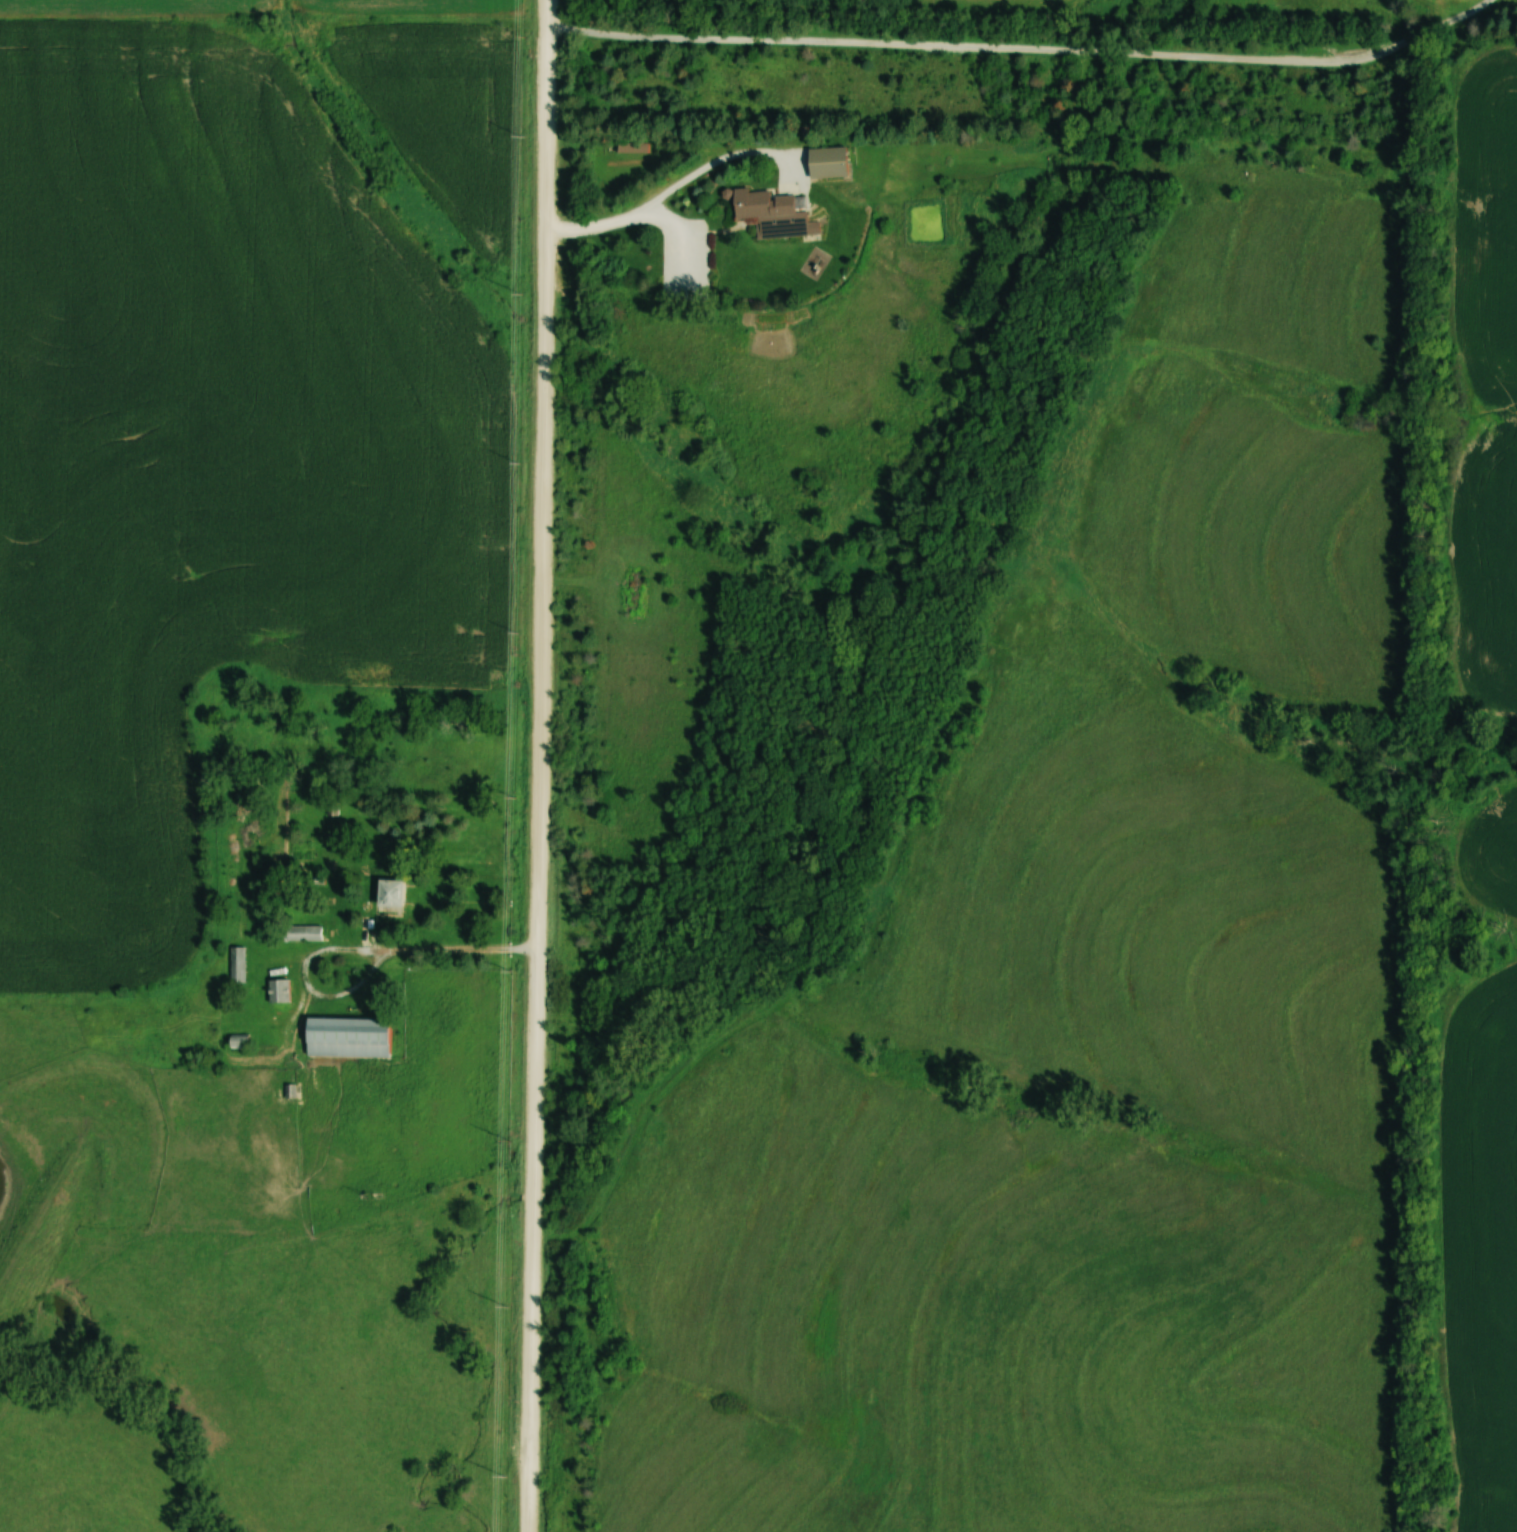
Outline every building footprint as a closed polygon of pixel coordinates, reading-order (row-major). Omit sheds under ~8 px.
[(616,151),(646,151),(646,139),(616,139),(616,151)] [(845,147),(807,147),(807,177),(845,177),(845,147)] [(755,238),(818,234),(817,220),(806,221),(805,209),(803,209),(802,189),(730,194),(732,221),(754,220),(755,238)] [(402,880),(376,880),(376,907),(402,907),(402,880)] [(321,941),(321,926),(282,926),(282,941),(321,941)] [(244,983),(244,947),(229,947),(229,983),(244,983)] [(267,979),(267,1003),(288,1003),(288,979),(267,979)] [(386,1057),(386,1019),(305,1018),(305,1057),(386,1057)] [(230,1048),(243,1047),(241,1035),(228,1037),(230,1048)]
